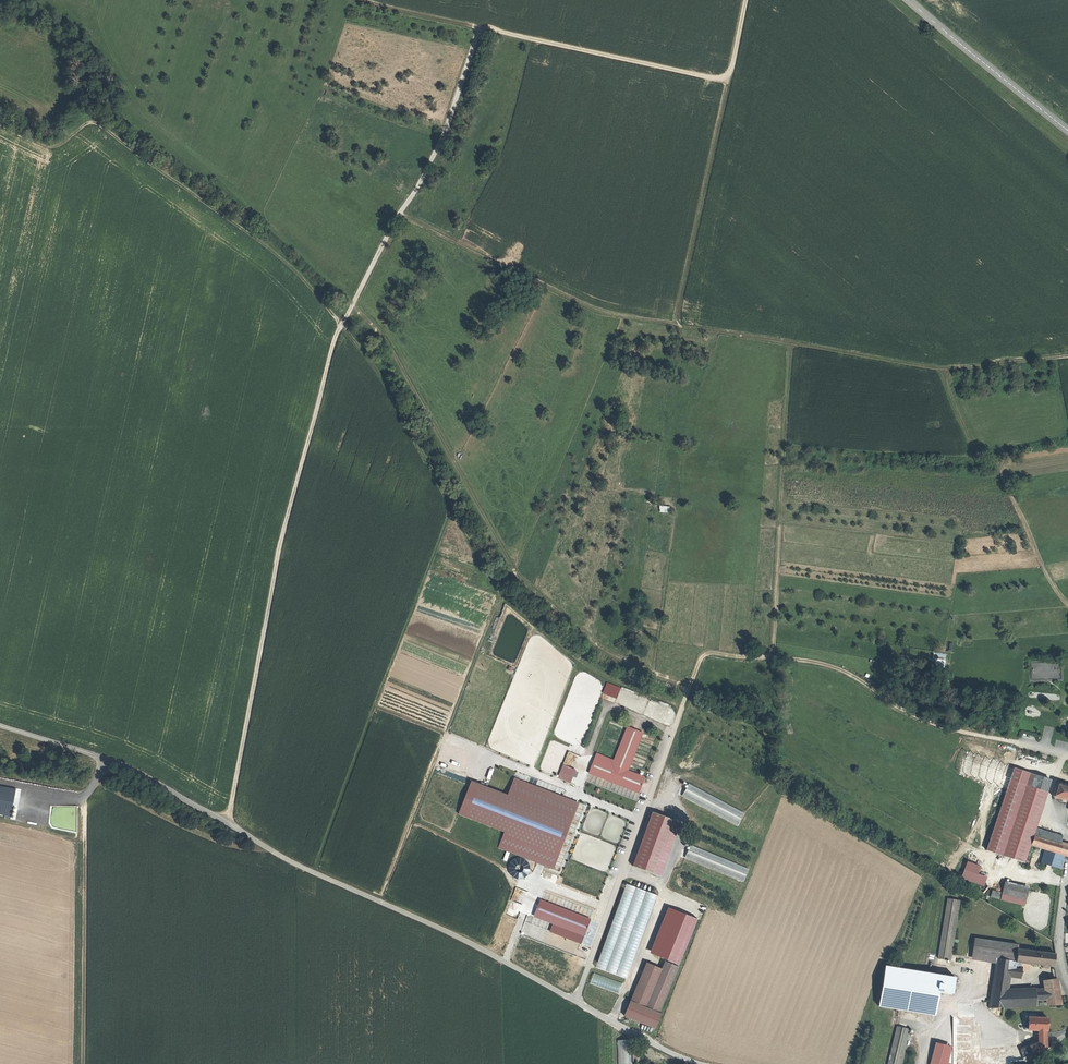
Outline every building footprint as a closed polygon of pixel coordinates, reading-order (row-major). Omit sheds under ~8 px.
[(933,653),(932,661),(935,661),(934,668),(944,669),(946,654),(933,653)] [(1034,679),(1059,679),(1059,663),(1034,663),(1034,679)] [(618,698),(621,686),(606,682),(603,694),(618,698)] [(639,792),(644,778),(627,771),(642,733),(628,727),(612,765),(595,758),(589,773),(639,792)] [(575,770),(563,765),(557,777),(570,783),(575,770)] [(1035,775),(1014,768),(986,850),(1003,855),(1026,786),(1031,787),(1035,775)] [(1051,780),(1035,775),(1031,787),(1047,792),(1051,780)] [(577,804),(515,780),(509,796),(471,781),(458,814),(504,832),(498,848),(552,868),(577,804)] [(1058,782),(1053,796),(1062,799),(1067,801),(1067,786),(1058,782)] [(688,784),(682,796),(738,825),(744,813),(688,784)] [(10,818),(15,788),(0,785),(0,813),(5,814),(5,817),(10,818)] [(1031,787),(1026,786),(1003,855),(1023,862),(1047,792),(1031,787)] [(675,820),(652,812),(633,866),(656,874),(675,820)] [(1036,828),(1033,834),(1059,843),(1061,836),(1036,828)] [(1033,834),(1030,844),(1045,849),(1065,855),(1067,856),(1067,846),(1059,843),(1033,834)] [(748,869),(690,845),(685,857),(743,881),(748,869)] [(1065,855),(1045,849),(1041,862),(1060,868),(1065,855)] [(977,873),(980,865),(966,860),(960,878),(984,886),(987,876),(977,873)] [(622,883),(597,968),(629,978),(654,893),(622,883)] [(1029,889),(1005,883),(1002,894),(1026,899),(1029,889)] [(999,898),(1001,891),(992,889),(991,897),(999,898)] [(960,901),(948,899),(938,958),(951,961),(960,901)] [(674,904),(663,900),(645,949),(656,953),(674,904)] [(686,909),(676,905),(657,953),(668,958),(686,909)] [(699,914),(688,910),(669,958),(680,962),(699,914)] [(999,942),(975,938),(973,955),(997,958),(1012,960),(1014,961),(1016,949),(1017,945),(999,942)] [(1055,954),(1018,949),(1016,961),(1016,962),(1054,967),(1055,960),(1055,954)] [(1012,960),(997,958),(993,981),(988,1009),(1003,1008),(1003,1007),(1006,995),(1007,995),(1012,960)] [(678,967),(665,961),(662,969),(646,1007),(660,1012),(678,967)] [(631,1000),(646,1007),(662,969),(647,963),(631,1000)] [(897,965),(895,975),(954,985),(956,975),(897,965)] [(594,972),(590,982),(619,992),(623,982),(594,972)] [(1046,990),(1048,1000),(1049,1005),(1060,1005),(1056,980),(1045,981),(1046,990)] [(1046,990),(1035,991),(1036,993),(1037,1000),(1048,1000),(1046,990)] [(1007,995),(1006,995),(1003,1007),(1037,1006),(1037,1000),(1036,993),(1007,995)] [(661,1013),(631,1001),(625,1016),(655,1028),(661,1013)] [(1048,1018),(1029,1017),(1029,1030),(1036,1030),(1047,1030),(1047,1025),(1048,1018)] [(897,1027),(888,1063),(901,1063),(909,1030),(897,1027)] [(1047,1030),(1036,1030),(1037,1042),(1042,1042),(1047,1043),(1047,1030)] [(619,1063),(632,1063),(631,1039),(617,1040),(619,1063)] [(1037,1042),(1030,1045),(1033,1054),(1047,1048),(1047,1043),(1042,1042),(1037,1042)] [(935,1043),(930,1063),(947,1063),(951,1047),(935,1043)] [(1033,1054),(1030,1045),(1021,1051),(1024,1059),(1033,1054)]
